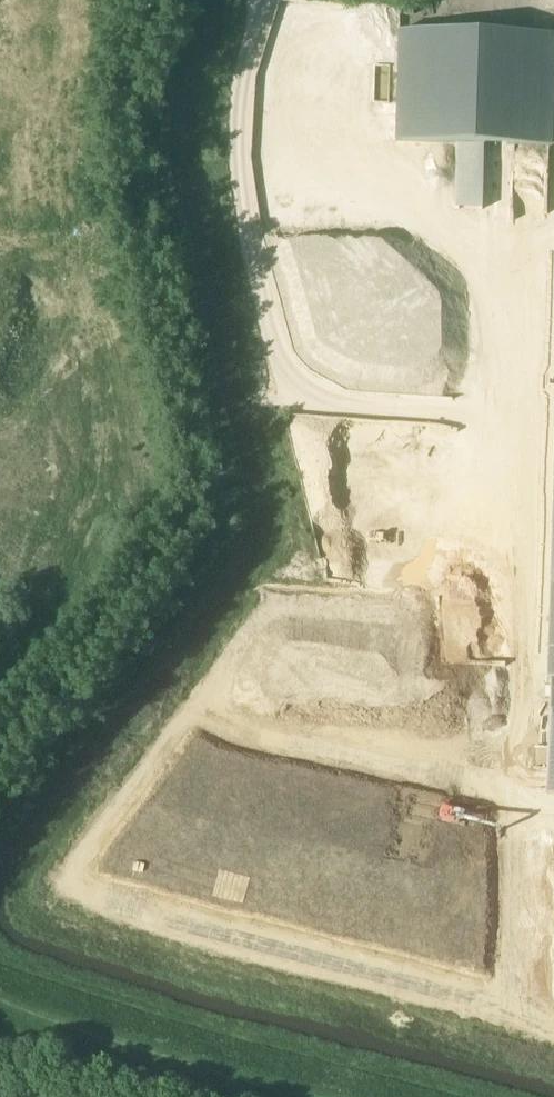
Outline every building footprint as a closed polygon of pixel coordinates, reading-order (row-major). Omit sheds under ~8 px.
[(399,31),(396,143),(551,147),(552,135),(553,135),(553,36),(399,31)]
